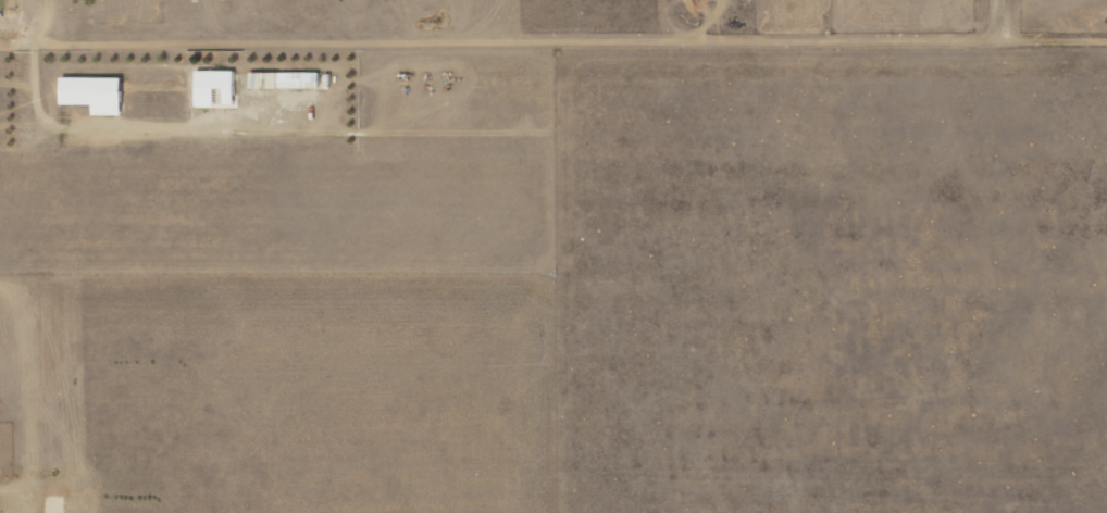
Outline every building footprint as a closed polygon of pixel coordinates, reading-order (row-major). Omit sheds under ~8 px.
[(234,72),(196,71),(195,107),(233,108),(234,72)] [(319,88),(318,72),(250,73),(250,89),(319,88)] [(121,78),(60,77),(60,105),(92,105),(92,116),(121,116),(121,78)]
